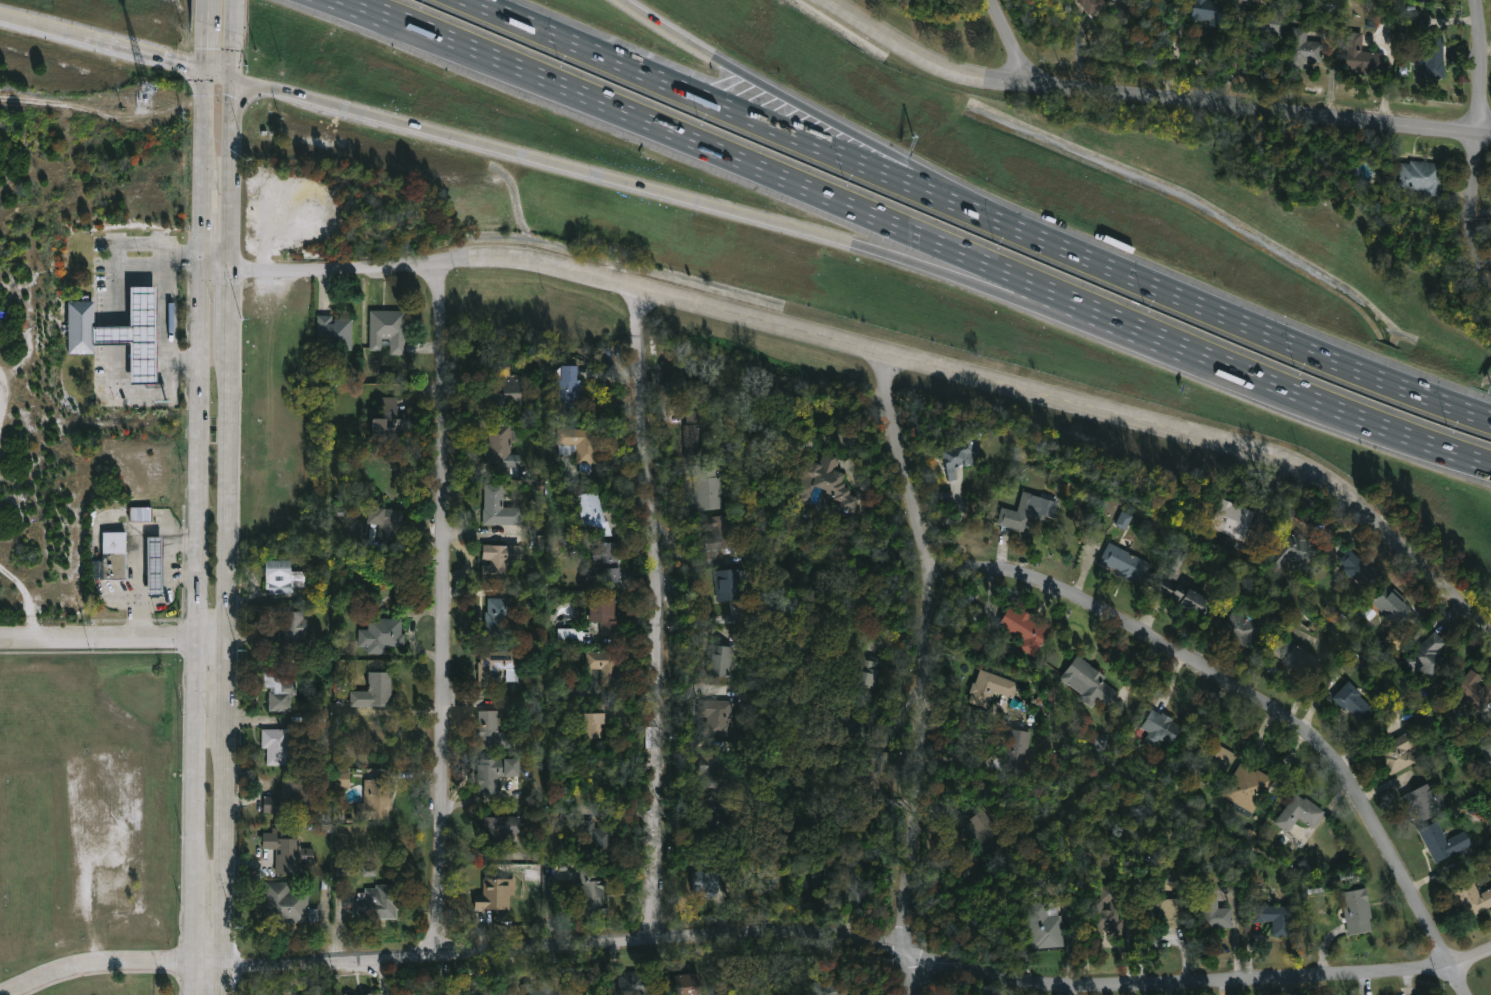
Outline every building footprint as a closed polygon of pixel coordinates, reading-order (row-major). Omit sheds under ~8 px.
[(1096,14),(1086,0),(1111,0),(1113,3),(1096,14)] [(1194,18),(1196,0),(1217,0),(1231,2),(1229,18),(1225,18),(1224,27),(1212,25),(1212,21),(1211,20),(1210,26),(1204,25),(1205,19),(1194,18)] [(1288,1),(1286,36),(1247,33),(1249,11),(1270,12),(1271,0),(1288,1)] [(1324,61),(1323,64),(1292,61),(1294,27),(1310,28),(1309,40),(1325,41),(1324,61)] [(1384,62),(1383,76),(1346,73),(1349,31),(1365,33),(1364,45),(1375,46),(1374,52),(1385,53),(1384,62)] [(1446,63),(1446,78),(1426,78),(1425,65),(1420,65),(1419,48),(1426,48),(1426,35),(1445,34),(1446,63)] [(1445,164),(1442,197),(1426,195),(1427,191),(1401,188),(1403,163),(1411,164),(1412,160),(1445,164)] [(95,344),(94,326),(127,325),(128,287),(154,287),(155,341),(155,366),(154,384),(127,384),(128,344),(95,344)] [(95,344),(95,353),(69,353),(69,300),(82,300),(82,295),(89,295),(89,300),(94,300),(94,324),(94,326),(95,344)] [(406,311),(406,355),(391,354),(391,339),(383,339),(383,352),(370,351),(371,311),(406,311)] [(354,319),(352,354),(339,354),(339,348),(328,348),(327,355),(316,355),(318,315),(334,315),(334,319),(354,319)] [(578,363),(578,378),(582,378),(582,413),(557,413),(557,373),(558,373),(558,368),(562,364),(563,363),(578,363)] [(523,408),(484,410),(483,391),(504,390),(503,373),(521,372),(523,408)] [(406,416),(405,434),(395,434),(395,437),(373,436),(374,416),(381,416),(381,395),(398,396),(397,416),(406,416)] [(706,408),(707,422),(713,422),(715,456),(688,458),(686,424),(689,424),(688,410),(706,408)] [(512,422),(512,427),(518,427),(518,439),(511,439),(511,465),(484,463),(484,442),(489,442),(489,422),(512,422)] [(598,427),(596,462),(577,461),(578,451),(571,451),(571,443),(558,443),(558,426),(598,427)] [(959,478),(949,480),(941,449),(971,441),(975,464),(956,468),(959,478)] [(843,458),(839,469),(848,472),(845,480),(849,482),(847,485),(852,487),(853,493),(861,497),(856,513),(842,507),(844,500),(841,499),(840,502),(825,496),(827,491),(829,491),(830,489),(817,484),(811,502),(798,497),(807,473),(805,472),(808,465),(812,466),(814,459),(822,462),(826,451),(843,458)] [(722,461),(724,477),(732,476),(733,493),(726,494),(727,508),(700,511),(695,464),(722,461)] [(504,483),(504,495),(511,495),(511,506),(523,506),(523,524),(483,524),(484,483),(504,483)] [(601,510),(605,521),(609,520),(614,535),(592,543),(576,494),(597,487),(604,509),(601,510)] [(1039,500),(1032,528),(1028,527),(1027,531),(998,524),(1003,506),(1018,510),(1024,490),(1037,494),(1035,499),(1039,500)] [(1257,511),(1246,541),(1211,527),(1223,497),(1257,511)] [(406,518),(403,542),(377,539),(379,524),(365,523),(367,505),(404,509),(403,518),(406,518)] [(153,521),(130,521),(130,507),(153,507),(153,521)] [(744,547),(708,552),(704,516),(739,511),(744,547)] [(1127,530),(1133,516),(1122,511),(1116,525),(1127,530)] [(580,545),(579,557),(547,555),(548,532),(569,533),(569,544),(580,545)] [(1301,532),(1309,539),(1310,537),(1318,544),(1316,545),(1321,549),(1300,573),(1290,565),(1295,560),(1290,556),(1287,558),(1289,559),(1280,568),(1269,558),(1291,534),(1295,533),(1298,535),(1301,532)] [(164,595),(148,595),(147,535),(163,535),(164,595)] [(619,557),(621,581),(601,583),(599,560),(593,560),(591,549),(600,548),(599,543),(620,541),(621,557),(619,557)] [(1153,563),(1143,582),(1137,579),(1135,582),(1118,573),(1119,570),(1100,561),(1110,541),(1153,563)] [(521,544),(521,560),(508,560),(507,592),(482,592),(483,564),(490,564),(490,558),(483,558),(483,543),(521,544)] [(1166,566),(1177,572),(1186,554),(1174,548),(1166,566)] [(1351,548),(1372,567),(1374,565),(1383,574),(1364,594),(1355,586),(1359,582),(1344,569),(1347,566),(1340,560),(1351,548)] [(126,580),(103,580),(103,552),(126,552),(126,580)] [(305,570),(305,587),(292,587),(292,594),(265,594),(266,559),(292,559),(292,570),(305,570)] [(103,561),(93,561),(93,579),(102,579),(103,561)] [(751,597),(719,601),(715,570),(749,565),(752,586),(749,587),(751,597)] [(1167,576),(1179,584),(1181,581),(1191,587),(1191,586),(1213,600),(1203,615),(1175,597),(1173,600),(1158,590),(1167,576)] [(1397,588),(1409,599),(1407,601),(1413,607),(1397,624),(1376,603),(1385,593),(1389,596),(1397,588)] [(510,598),(510,617),(515,617),(515,646),(477,646),(477,627),(487,627),(489,597),(510,598)] [(618,619),(618,634),(601,634),(602,620),(589,620),(590,597),(616,598),(615,619),(618,619)] [(1054,626),(1036,657),(1020,647),(1024,640),(999,626),(1012,602),(1054,626)] [(1251,611),(1249,615),(1255,617),(1253,620),(1262,625),(1250,647),(1222,632),(1234,610),(1239,613),(1242,606),(1251,611)] [(307,618),(306,634),(304,634),(304,651),(266,650),(267,635),(280,636),(280,640),(284,640),(285,610),(304,611),(304,618),(307,618)] [(412,617),(411,646),(390,646),(389,655),(368,654),(368,646),(358,646),(358,628),(369,629),(369,617),(412,617)] [(584,642),(559,641),(559,627),(584,628),(584,642)] [(1449,665),(1433,680),(1420,666),(1416,670),(1406,659),(1437,631),(1447,642),(1440,649),(1443,652),(1440,655),(1449,665)] [(1323,659),(1309,684),(1294,675),(1297,670),(1284,662),(1296,642),(1323,659)] [(736,647),(732,676),(709,674),(710,664),(707,663),(708,655),(711,656),(712,644),(736,647)] [(518,669),(518,680),(506,680),(506,669),(499,669),(499,686),(478,686),(478,661),(481,661),(481,650),(520,651),(520,669),(518,669)] [(621,650),(622,685),(601,686),(601,668),(587,668),(587,650),(621,650)] [(884,659),(874,692),(854,686),(861,663),(858,661),(861,652),(884,659)] [(1120,692),(1109,707),(1065,672),(1079,654),(1107,676),(1104,680),(1120,692)] [(1020,682),(1014,698),(994,691),(988,708),(969,701),(972,693),(969,692),(973,681),(975,682),(981,668),(1020,682)] [(1489,681),(1490,683),(1490,702),(1484,712),(1473,704),(1477,700),(1473,697),(1458,716),(1444,706),(1473,668),(1484,677),(1479,683),(1485,687),(1489,681)] [(392,672),(392,707),(351,706),(351,690),(368,691),(369,671),(392,672)] [(313,681),(312,695),(292,695),(292,712),(269,711),(269,687),(264,687),(264,672),(290,674),(290,680),(313,681)] [(1362,695),(1378,710),(1365,724),(1349,708),(1347,711),(1333,698),(1351,680),(1364,693),(1362,695)] [(736,701),(735,718),(731,717),(730,724),(732,724),(731,736),(698,734),(700,720),(709,721),(710,716),(701,716),(702,698),(736,701)] [(617,749),(573,750),(573,711),(593,711),(593,703),(617,703),(617,749)] [(1155,709),(1163,714),(1165,711),(1176,718),(1175,721),(1186,727),(1174,746),(1170,743),(1165,751),(1139,735),(1155,709)] [(499,710),(499,731),(511,731),(511,748),(479,747),(479,740),(477,740),(479,710),(499,710)] [(865,713),(862,747),(848,746),(848,744),(846,744),(846,746),(826,745),(829,710),(865,713)] [(297,740),(297,766),(267,765),(267,748),(262,748),(262,728),(289,729),(289,740),(297,740)] [(1031,731),(1026,770),(1005,767),(1010,728),(1031,731)] [(1409,749),(1410,751),(1412,750),(1418,761),(1393,775),(1379,748),(1413,730),(1420,743),(1409,749)] [(1239,754),(1229,772),(1199,756),(1210,737),(1239,754)] [(1482,747),(1490,743),(1490,771),(1488,764),(1483,766),(1480,759),(1486,757),(1482,747)] [(732,756),(729,782),(702,778),(705,753),(732,756)] [(504,777),(504,795),(478,795),(478,786),(469,786),(469,773),(477,773),(477,763),(481,763),(481,758),(521,758),(521,777),(504,777)] [(1277,779),(1270,792),(1268,790),(1253,818),(1234,807),(1237,802),(1225,795),(1244,760),(1277,779)] [(351,769),(350,788),(332,787),(333,769),(351,769)] [(314,777),(311,815),(263,812),(264,791),(282,792),(283,775),(314,777)] [(391,778),(389,821),(355,819),(356,802),(364,802),(365,779),(371,779),(371,777),(391,778)] [(1429,783),(1433,789),(1439,785),(1448,802),(1435,809),(1438,814),(1423,822),(1416,809),(1411,812),(1402,797),(1429,783)] [(1298,793),(1306,799),(1307,797),(1327,811),(1315,828),(1301,818),(1290,833),(1276,823),(1298,793)] [(500,807),(500,816),(521,815),(521,836),(479,836),(478,808),(500,807)] [(732,809),(730,847),(694,845),(695,829),(703,830),(704,824),(696,823),(697,807),(732,809)] [(995,852),(995,816),(969,816),(968,832),(978,832),(978,852),(995,852)] [(596,820),(596,827),(615,827),(614,841),(617,841),(616,855),(591,855),(592,836),(577,835),(577,820),(596,820)] [(1439,820),(1449,840),(1467,830),(1474,844),(1437,863),(1420,830),(1439,820)] [(372,837),(333,837),(333,824),(372,824),(372,837)] [(278,828),(278,838),(281,838),(281,830),(290,830),(290,838),(300,838),(300,847),(313,848),(313,862),(298,862),(298,872),(280,872),(280,855),(276,855),(276,849),(263,849),(263,832),(272,832),(272,828),(278,828)] [(729,853),(729,896),(693,895),(694,872),(692,872),(693,861),(698,861),(699,852),(729,853)] [(870,863),(868,908),(833,907),(835,861),(870,863)] [(598,868),(598,880),(608,880),(608,897),(605,897),(605,902),(609,902),(609,914),(581,914),(581,896),(573,896),(573,883),(581,883),(581,869),(598,868)] [(1482,894),(1490,889),(1490,907),(1468,920),(1449,885),(1470,873),(1482,894)] [(516,879),(516,895),(511,895),(510,910),(475,909),(475,894),(484,895),(485,878),(516,879)] [(309,890),(309,908),(319,908),(319,923),(308,922),(308,923),(262,922),(265,880),(291,881),(290,890),(309,890)] [(401,884),(401,920),(371,920),(371,917),(353,916),(353,899),(359,899),(359,893),(365,893),(365,888),(377,888),(377,884),(401,884)] [(1122,885),(1121,919),(1128,919),(1128,928),(1105,928),(1105,933),(1095,933),(1096,892),(1103,892),(1103,885),(1122,885)] [(1220,887),(1220,908),(1233,907),(1234,927),(1205,930),(1204,888),(1220,887)] [(1370,927),(1348,931),(1342,891),(1372,887),(1375,903),(1367,905),(1370,927)] [(1163,895),(1163,898),(1185,898),(1185,928),(1162,928),(1162,925),(1146,925),(1146,895),(1163,895)] [(1059,902),(1060,915),(1063,915),(1065,939),(1036,941),(1033,903),(1059,902)] [(1292,906),(1291,936),(1275,936),(1275,920),(1263,919),(1263,923),(1254,922),(1255,905),(1292,906)] [(658,970),(659,994),(618,994),(617,971),(658,970)] [(701,973),(703,994),(677,994),(675,974),(701,973)] [(553,981),(555,994),(524,994),(523,985),(534,984),(535,990),(542,989),(541,982),(553,981)] [(857,981),(858,994),(817,994),(816,982),(857,981)]
